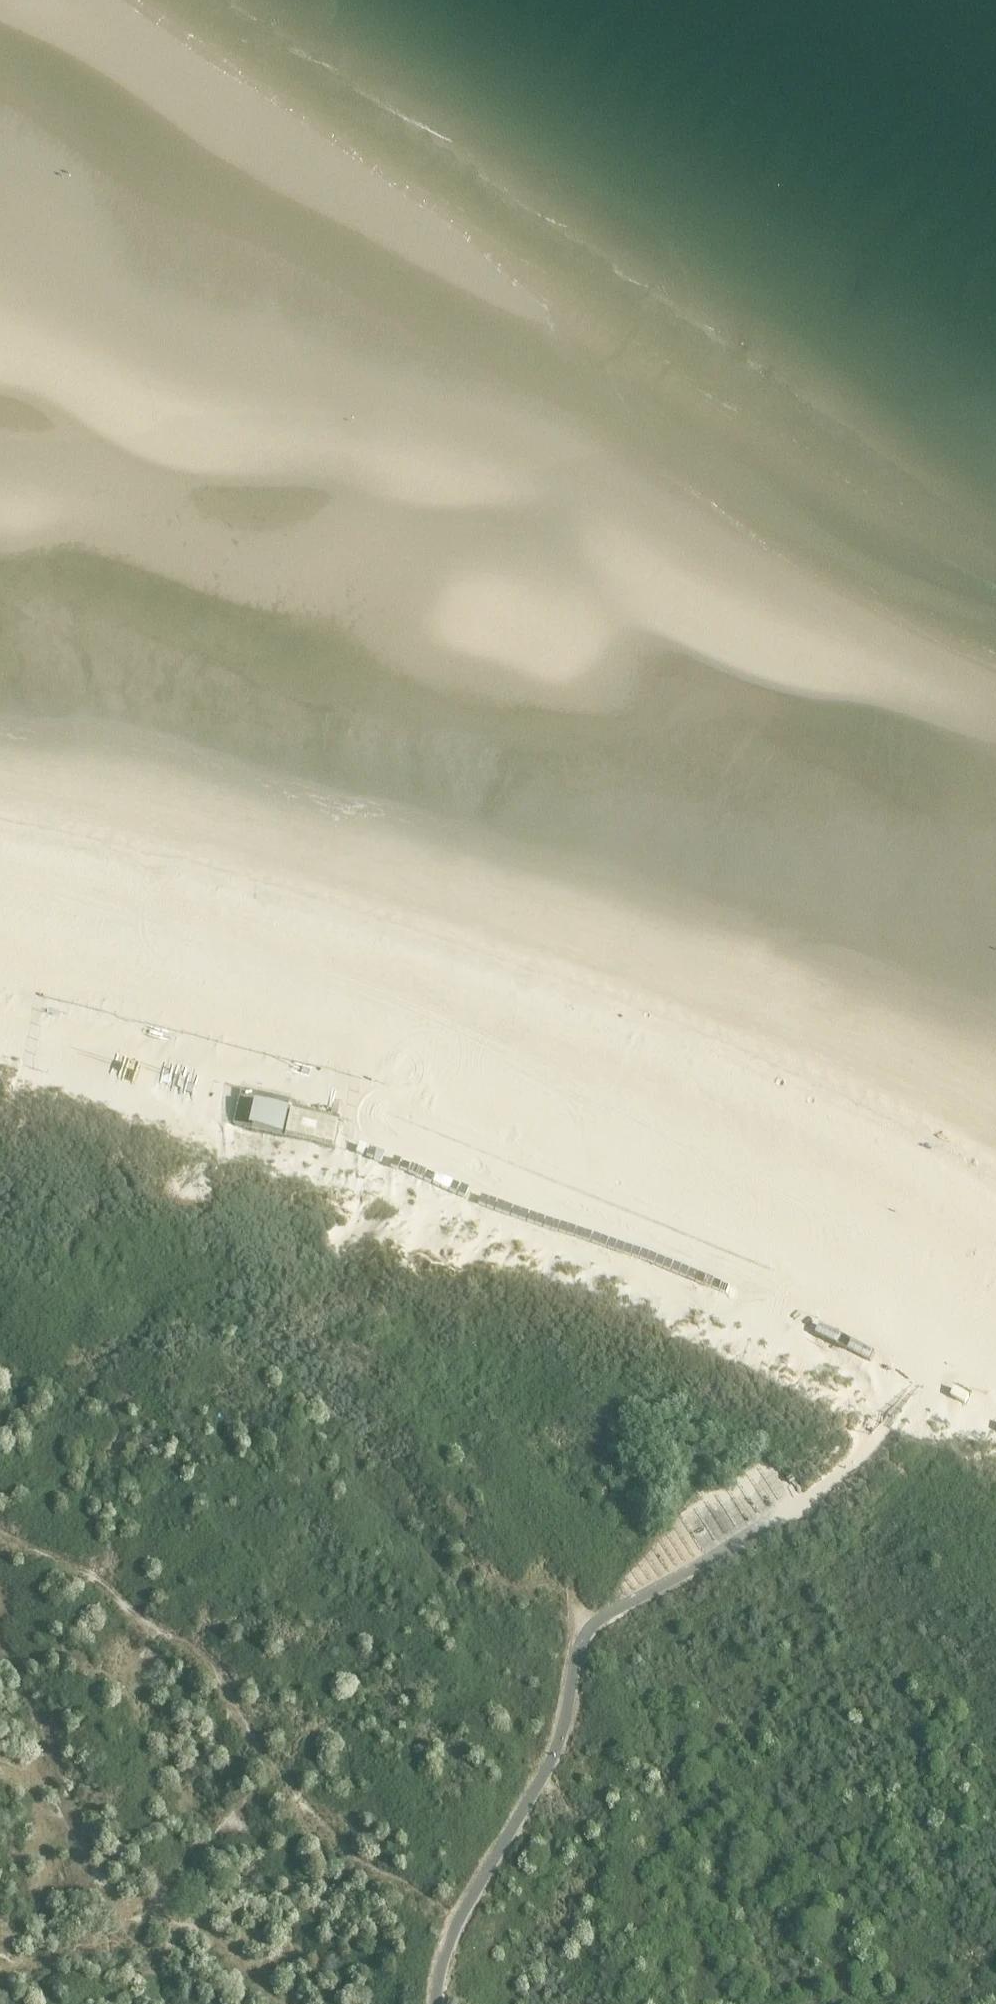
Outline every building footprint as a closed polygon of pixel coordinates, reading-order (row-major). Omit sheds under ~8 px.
[(196,1102),(191,1125),(227,1134),(233,1110),(196,1102)] [(355,1164),(395,1170),(401,1136),(360,1130),(355,1164)]
